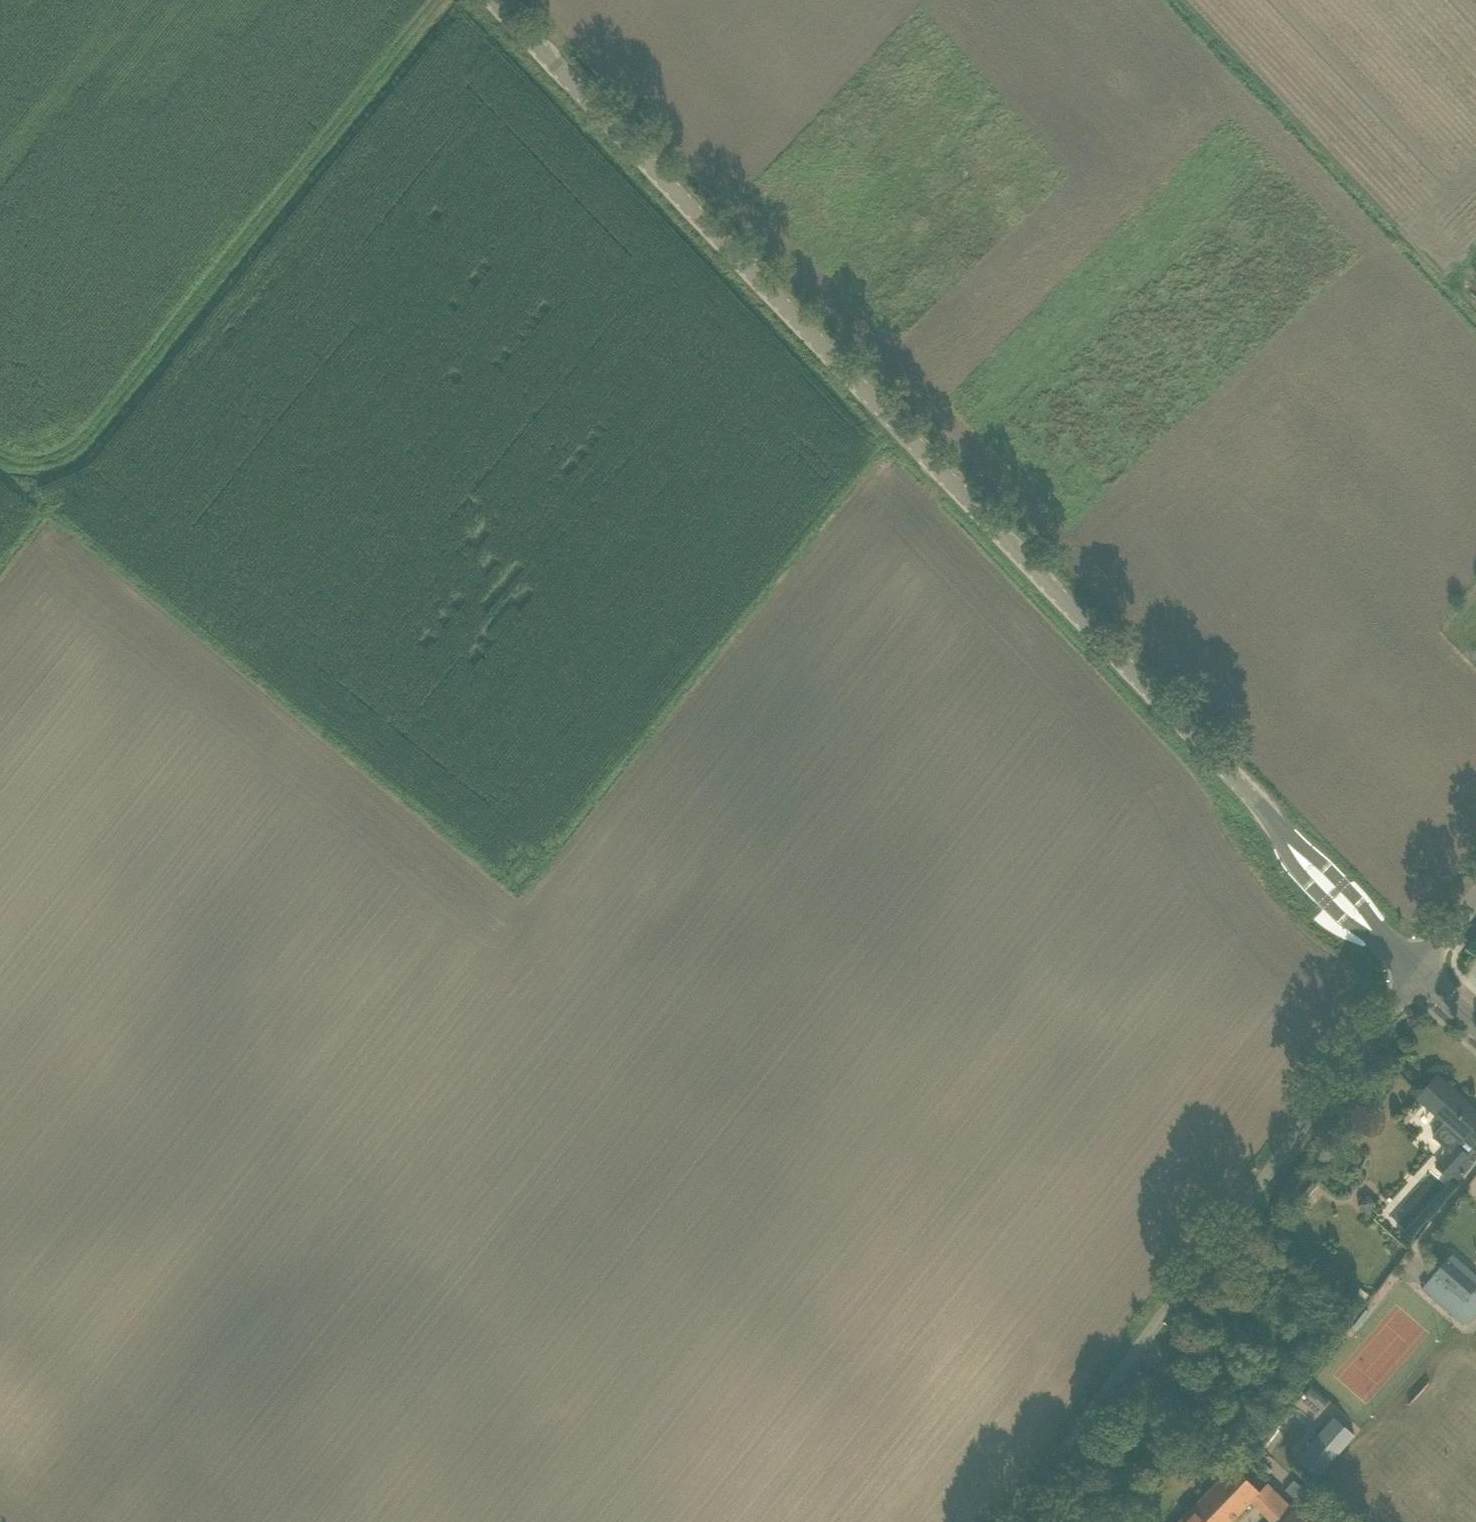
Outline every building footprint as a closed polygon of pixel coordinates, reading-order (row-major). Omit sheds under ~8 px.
[(1469,1159),(1455,1147),(1475,1124),(1475,1110),(1438,1076),(1419,1097),(1445,1121),(1432,1135),(1452,1152),(1438,1168),(1455,1184),(1473,1163),(1469,1159)] [(1368,1194),(1359,1205),(1367,1212),(1376,1202),(1368,1194)] [(1422,1288),(1463,1324),(1469,1324),(1475,1316),(1475,1274),(1453,1254),(1422,1288)] [(1297,1459),(1318,1477),(1355,1435),(1334,1417),(1297,1459)] [(1260,1490),(1234,1465),(1179,1521),(1232,1521),(1251,1502),(1270,1521),(1281,1521),(1294,1509),(1268,1482),(1260,1490)]
